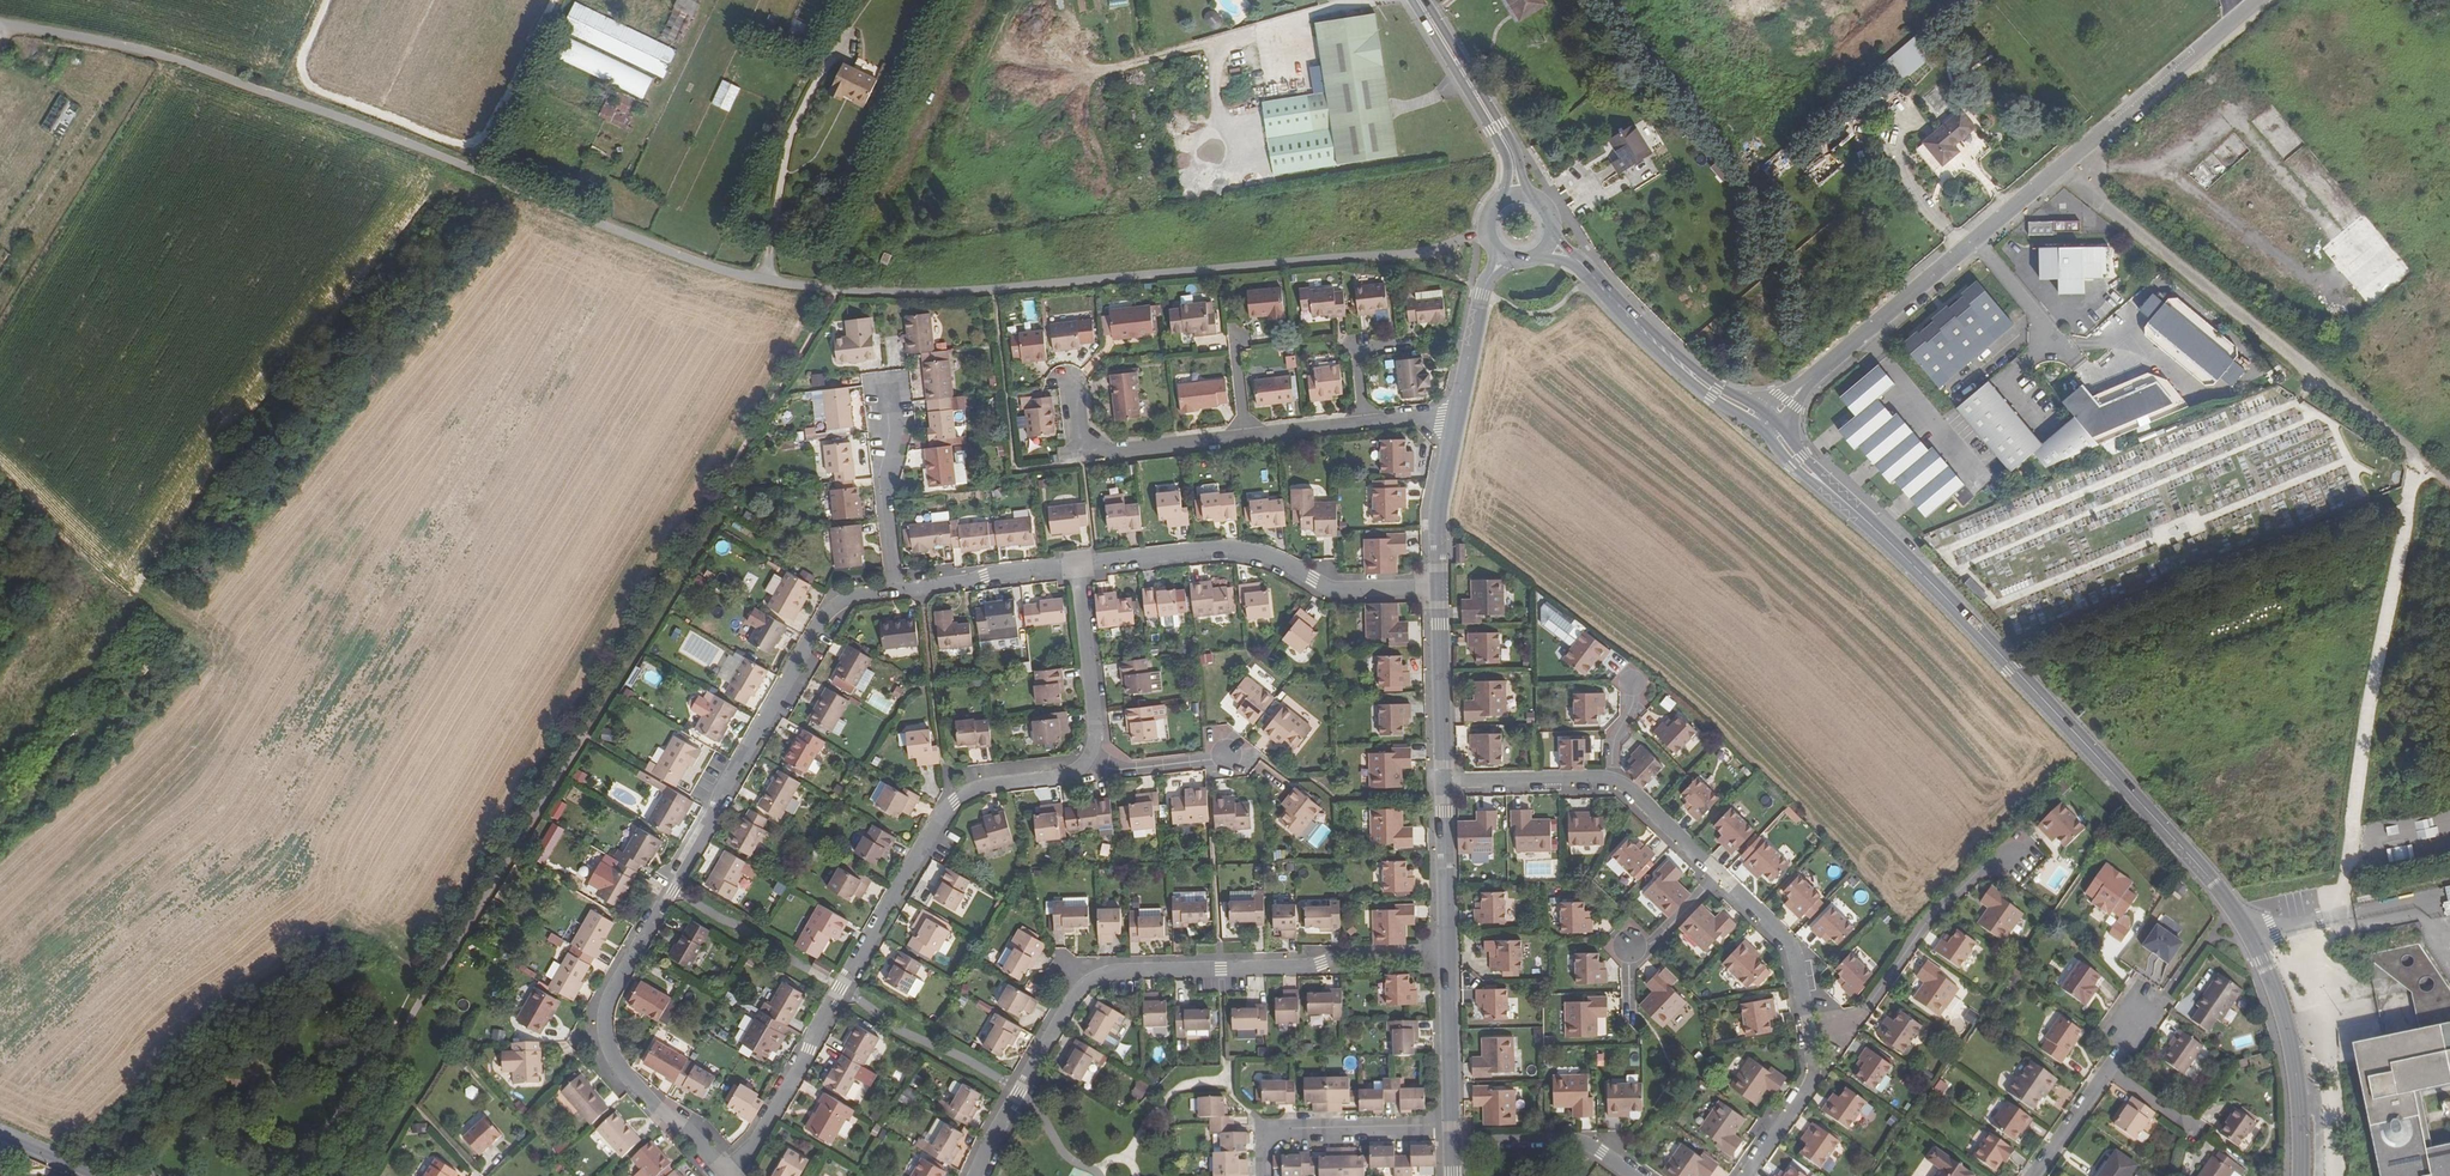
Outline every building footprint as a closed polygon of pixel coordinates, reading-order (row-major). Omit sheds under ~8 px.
[(628,61),(664,78),(677,51),(641,33),(571,0),(566,0),(554,26),(628,61)] [(699,0),(679,0),(663,36),(680,44),(699,0)] [(1544,0),(1508,0),(1519,19),(1546,4),(1544,0)] [(1377,9),(1318,19),(1342,161),(1402,151),(1377,9)] [(1216,30),(1224,22),(1212,10),(1204,17),(1216,30)] [(1914,80),(1929,70),(1911,42),(1877,64),(1892,88),(1911,76),(1914,80)] [(869,109),(882,81),(857,70),(848,66),(835,93),(846,98),(848,96),(854,99),(855,97),(860,99),(858,104),(869,109)] [(713,104),(731,112),(742,88),(723,80),(713,104)] [(1341,161),(1329,89),(1265,99),(1278,172),(1341,161)] [(59,95),(44,127),(65,137),(80,105),(59,95)] [(639,104),(620,95),(614,108),(610,106),(603,120),(625,131),(639,104)] [(846,98),(858,104),(860,99),(855,97),(854,99),(848,96),(846,98)] [(1959,151),(1954,144),(1973,128),(1961,112),(1925,142),(1943,164),(1959,151)] [(1648,156),(1631,129),(1606,144),(1616,160),(1608,165),(1615,177),(1648,156)] [(2079,221),(2053,221),(2030,222),(2031,235),(2053,235),(2053,232),(2079,232),(2079,221)] [(2101,247),(2040,247),(2040,279),(2060,279),(2060,293),(2083,294),(2083,278),(2102,278),(2101,247)] [(892,256),(884,252),(876,267),(885,272),(892,256)] [(1914,335),(1906,342),(1941,386),(2018,324),(1982,280),(1974,286),(1976,289),(1966,297),(1968,299),(1955,309),(1953,307),(1952,305),(1943,312),(1947,316),(1925,334),(1923,331),(1916,338),(1914,335)] [(1368,310),(1377,309),(1388,308),(1386,284),(1356,288),(1359,315),(1368,314),(1368,310)] [(1976,289),(1974,286),(1964,295),(1966,297),(1976,289)] [(1272,313),(1272,317),(1272,318),(1286,316),(1283,288),(1249,292),(1251,315),(1272,313)] [(1346,316),(1344,292),(1335,293),(1334,289),(1312,291),(1313,315),(1337,313),(1338,317),(1346,316)] [(2165,303),(2153,293),(2139,310),(2150,319),(2145,326),(2152,331),(2155,328),(2219,380),(2221,377),(2233,387),(2246,370),(2234,360),(2165,303)] [(1966,297),(1953,307),(1955,309),(1968,299),(1966,297)] [(2168,299),(2165,303),(2234,360),(2238,356),(2237,348),(2177,298),(2168,299)] [(1446,321),(1448,321),(1445,300),(1417,303),(1417,301),(1407,302),(1409,323),(1418,323),(1418,325),(1432,323),(1437,323),(1437,327),(1446,325),(1446,321)] [(1198,333),(1198,337),(1218,335),(1216,315),(1208,315),(1207,304),(1181,306),(1181,308),(1169,309),(1171,333),(1183,332),(1183,334),(1192,333),(1198,333)] [(1143,333),(1154,332),(1153,318),(1157,317),(1162,317),(1161,305),(1110,311),(1111,316),(1112,334),(1113,339),(1133,338),(1132,334),(1143,333)] [(935,352),(931,314),(906,317),(908,336),(911,336),(911,344),(908,344),(909,355),(923,353),(935,352)] [(1945,314),(1923,331),(1925,334),(1947,316),(1945,314)] [(1112,334),(1111,316),(1101,317),(1103,335),(1112,334)] [(871,322),(849,325),(850,337),(837,339),(839,362),(875,359),(871,322)] [(1071,345),(1082,344),(1079,322),(1051,324),(1055,352),(1072,350),(1071,345)] [(2152,331),(2145,326),(2144,327),(2145,335),(2206,386),(2215,385),(2219,380),(2155,328),(2152,331)] [(1921,329),(1914,335),(1916,338),(1923,331),(1921,329)] [(1036,359),(1036,363),(1047,362),(1044,330),(1020,333),(1020,335),(1012,336),(1015,358),(1022,358),(1022,360),(1036,359)] [(929,384),(931,400),(954,398),(948,350),(935,352),(923,353),(926,384),(929,384)] [(1293,356),(1283,357),(1285,369),(1294,368),(1293,356)] [(1420,360),(1394,363),(1397,392),(1400,392),(1401,401),(1424,398),(1424,389),(1429,388),(1428,376),(1422,376),(1420,360)] [(1897,384),(1880,364),(1842,396),(1859,416),(1841,431),(1858,450),(1862,447),(1893,484),(1897,481),(1928,518),(1966,485),(1934,446),(1930,450),(1898,412),(1894,416),(1880,398),(1897,384)] [(1328,398),(1333,398),(1341,397),(1338,368),(1315,371),(1316,378),(1309,379),(1311,404),(1328,402),(1328,398)] [(1138,373),(1109,376),(1111,389),(1114,389),(1116,407),(1113,407),(1115,421),(1141,419),(1137,384),(1139,384),(1138,373)] [(2077,417),(2094,438),(2173,403),(2157,384),(2155,374),(2150,373),(2133,380),(2138,393),(2097,410),(2092,398),(2083,386),(2064,401),(2077,417)] [(824,374),(812,377),(815,388),(827,385),(824,374)] [(2173,403),(2094,438),(2100,445),(2179,411),(2190,407),(2167,381),(2155,374),(2157,384),(2173,403)] [(1292,379),(1255,383),(1257,408),(1295,404),(1292,379)] [(2099,445),(2076,417),(2043,444),(1991,380),(1958,406),(2011,472),(2035,453),(2046,467),(2099,445)] [(2138,393),(2133,380),(2092,398),(2097,410),(2138,393)] [(1226,381),(1178,386),(1180,415),(1193,413),(1193,411),(1218,408),(1218,406),(1228,405),(1226,381)] [(855,428),(850,388),(826,391),(831,431),(855,428)] [(954,398),(931,400),(929,401),(932,428),(929,429),(930,441),(956,438),(953,411),(966,410),(964,396),(954,398)] [(1054,398),(1036,400),(1036,409),(1029,410),(1031,437),(1057,434),(1056,420),(1052,420),(1051,408),(1055,408),(1054,398)] [(807,429),(808,441),(822,439),(820,427),(828,426),(827,422),(818,423),(818,428),(807,429)] [(930,441),(931,449),(951,446),(967,444),(966,437),(956,438),(930,441)] [(1407,458),(1407,452),(1407,440),(1381,440),(1382,473),(1415,472),(1415,458),(1407,458)] [(851,462),(853,461),(851,442),(825,446),(829,474),(836,473),(837,482),(857,480),(856,469),(852,470),(851,462)] [(956,486),(951,446),(931,449),(926,449),(931,488),(956,486)] [(1399,502),(1406,502),(1406,488),(1397,488),(1398,480),(1374,481),(1374,521),(1399,521),(1399,509),(1399,502)] [(857,487),(832,490),(835,520),(864,517),(863,507),(860,507),(857,487)] [(1322,530),(1322,537),(1338,537),(1338,531),(1338,504),(1313,504),(1313,490),(1294,491),(1295,525),(1302,525),(1302,530),(1316,530),(1322,530)] [(1172,519),(1173,527),(1190,525),(1188,508),(1183,509),(1180,491),(1157,493),(1160,520),(1166,519),(1172,519)] [(1221,516),(1221,521),(1237,519),(1235,492),(1221,494),(1221,492),(1202,493),(1205,518),(1215,517),(1221,516)] [(1124,528),(1125,532),(1142,530),(1139,504),(1126,505),(1126,503),(1123,503),(1122,494),(1120,494),(1111,495),(1103,496),(1107,523),(1108,523),(1109,529),(1118,528),(1124,528)] [(1270,523),(1271,527),(1287,525),(1284,500),(1271,502),(1271,499),(1251,501),(1254,525),(1265,524),(1270,523)] [(1090,528),(1087,505),(1050,510),(1053,536),(1083,533),(1083,528),(1090,528)] [(1022,546),(1035,544),(1032,519),(996,523),(999,545),(999,549),(1022,546)] [(951,527),(951,522),(911,526),(914,554),(929,552),(929,548),(953,546),(951,527)] [(991,546),(989,524),(989,522),(961,526),(951,527),(953,546),(954,549),(963,548),(963,551),(991,547),(991,546)] [(999,545),(996,523),(989,524),(991,546),(999,545)] [(861,544),(864,544),(862,525),(833,528),(838,569),(863,566),(862,555),(861,544)] [(1395,548),(1407,548),(1408,535),(1389,535),(1389,539),(1367,539),(1367,574),(1398,573),(1397,555),(1397,552),(1395,552),(1395,548)] [(1466,564),(1466,548),(1457,547),(1457,564),(1466,564)] [(797,611),(812,585),(790,573),(770,608),(795,622),(801,612),(797,611)] [(1964,584),(1982,602),(1988,596),(1970,578),(1964,584)] [(1475,605),(1461,606),(1462,620),(1482,619),(1482,616),(1504,615),(1503,580),(1472,581),(1473,600),(1473,601),(1474,601),(1475,605)] [(1208,590),(1207,583),(1191,585),(1195,617),(1231,613),(1228,588),(1213,589),(1208,590)] [(1257,593),(1256,585),(1240,586),(1242,602),(1248,602),(1250,619),(1273,616),(1270,592),(1262,593),(1257,593)] [(1180,611),(1178,596),(1177,590),(1167,591),(1161,592),(1161,588),(1144,590),(1147,616),(1162,614),(1162,616),(1180,613),(1180,611)] [(1113,601),(1113,594),(1096,596),(1100,628),(1135,623),(1133,599),(1118,601),(1113,601)] [(1066,622),(1064,599),(1041,602),(1041,605),(1025,607),(1027,626),(1066,622)] [(990,629),(1018,626),(1016,600),(986,604),(987,609),(977,610),(980,635),(990,634),(990,629)] [(1398,624),(1398,622),(1397,604),(1368,604),(1368,640),(1389,640),(1389,643),(1409,642),(1409,628),(1396,629),(1396,624),(1398,624)] [(1309,626),(1314,619),(1301,609),(1291,622),(1296,626),(1285,639),(1303,654),(1319,634),(1313,630),(1309,626)] [(941,650),(973,646),(970,624),(952,626),(951,620),(953,620),(952,610),(937,611),(941,650)] [(789,627),(763,611),(754,626),(758,628),(750,641),(749,642),(770,655),(782,635),(784,635),(789,627)] [(1180,613),(1162,616),(1163,624),(1167,627),(1176,626),(1176,627),(1182,627),(1183,625),(1182,620),(1181,620),(1180,613)] [(1309,626),(1313,630),(1319,623),(1314,619),(1309,626)] [(754,626),(748,622),(740,634),(750,641),(758,628),(754,626)] [(895,627),(894,623),(882,624),(886,651),(921,647),(918,624),(895,627)] [(1598,659),(1603,662),(1611,651),(1585,632),(1564,660),(1586,676),(1594,665),(1598,659)] [(1499,633),(1469,633),(1469,648),(1477,648),(1477,664),(1500,664),(1499,633)] [(856,687),(873,659),(849,646),(844,655),(847,657),(836,676),(838,677),(834,684),(852,694),(856,687)] [(1402,672),(1402,666),(1402,657),(1380,658),(1380,687),(1410,687),(1410,672),(1409,672),(1402,672)] [(754,697),(769,671),(746,658),(731,684),(732,685),(728,693),(747,704),(752,696),(754,697)] [(1128,679),(1129,685),(1130,695),(1153,692),(1151,673),(1149,673),(1148,659),(1122,662),(1124,679),(1128,679)] [(1598,659),(1594,665),(1598,668),(1603,662),(1598,659)] [(1061,687),(1065,687),(1063,669),(1038,672),(1039,686),(1037,686),(1039,705),(1062,702),(1061,693),(1061,687)] [(1248,709),(1244,715),(1256,725),(1276,699),(1248,677),(1233,697),(1243,706),(1248,709)] [(1478,707),(1465,707),(1465,721),(1485,720),(1485,716),(1507,716),(1506,681),(1476,682),(1476,701),(1476,703),(1478,703),(1478,707)] [(820,708),(813,720),(832,732),(850,701),(831,690),(827,697),(824,695),(817,707),(820,708)] [(709,691),(704,700),(711,703),(715,695),(709,691)] [(1606,694),(1575,694),(1575,725),(1599,725),(1599,708),(1606,708),(1606,694)] [(739,709),(715,695),(711,703),(710,704),(700,698),(694,699),(690,704),(692,709),(704,717),(697,730),(718,742),(719,741),(722,740),(725,736),(724,732),(733,716),(735,717),(739,709)] [(1657,705),(1668,713),(1675,703),(1665,696),(1657,705)] [(1403,719),(1409,718),(1411,718),(1411,704),(1381,705),(1381,736),(1404,736),(1404,725),(1403,719)] [(1239,711),(1244,715),(1248,709),(1243,706),(1239,711)] [(810,719),(813,720),(820,708),(817,707),(810,719)] [(1282,737),(1286,740),(1298,749),(1313,729),(1285,707),(1265,733),(1277,742),(1282,737)] [(1133,726),(1134,733),(1135,742),(1159,739),(1157,721),(1155,721),(1153,708),(1128,711),(1130,727),(1133,726)] [(1061,729),(1069,729),(1067,712),(1052,714),(1052,720),(1036,722),(1039,745),(1063,743),(1062,735),(1061,729)] [(1664,722),(1655,732),(1677,754),(1698,732),(1681,716),(1670,728),(1664,722)] [(976,745),(976,748),(993,746),(990,721),(976,723),(976,721),(957,723),(960,747),(970,746),(976,745)] [(807,773),(821,750),(822,751),(827,743),(806,731),(802,739),(800,738),(786,761),(807,773)] [(922,759),(923,767),(940,765),(938,748),(933,749),(931,732),(907,735),(909,761),(917,760),(922,759)] [(1502,735),(1472,735),(1472,748),(1480,748),(1480,765),(1503,764),(1502,735)] [(695,767),(703,752),(676,737),(654,774),(676,787),(689,765),(695,767)] [(1282,746),(1286,740),(1282,737),(1277,742),(1282,746)] [(1592,753),(1592,739),(1561,739),(1561,771),(1584,770),(1584,754),(1592,753)] [(1643,789),(1664,767),(1642,745),(1633,756),(1638,761),(1626,773),(1643,789)] [(1399,764),(1412,764),(1412,749),(1392,750),(1392,753),(1370,754),(1371,788),(1402,787),(1402,769),(1402,768),(1399,768),(1399,764)] [(652,777),(641,771),(639,776),(649,782),(652,777)] [(784,811),(801,783),(780,771),(764,799),(784,811)] [(671,788),(652,777),(649,782),(668,793),(671,788)] [(1698,778),(1682,794),(1694,805),(1689,810),(1699,820),(1720,798),(1698,778)] [(906,808),(913,812),(921,797),(906,789),(903,794),(888,786),(876,806),(899,819),(903,813),(906,808)] [(666,796),(650,823),(671,835),(681,818),(685,820),(691,808),(685,805),(690,798),(671,788),(666,796)] [(1294,805),(1290,810),(1281,821),(1300,836),(1322,809),(1297,789),(1287,800),(1294,805)] [(1193,798),(1186,798),(1173,799),(1175,824),(1210,822),(1208,790),(1192,791),(1193,798)] [(1160,810),(1158,794),(1142,796),(1143,804),(1138,805),(1132,806),(1123,807),(1124,825),(1133,825),(1134,830),(1157,828),(1155,810),(1160,810)] [(1230,804),(1230,797),(1214,798),(1217,830),(1252,828),(1251,804),(1236,804),(1230,804)] [(695,801),(690,798),(685,805),(691,808),(695,801)] [(1115,835),(1111,800),(1094,802),(1094,805),(1089,806),(1080,808),(1080,809),(1067,810),(1070,831),(1082,830),(1083,831),(1101,829),(1102,837),(1115,835)] [(1294,805),(1287,800),(1283,806),(1290,810),(1294,805)] [(2050,833),(2055,839),(2064,848),(2084,829),(2060,803),(2036,826),(2046,837),(2050,833)] [(1049,816),(1042,817),(1036,817),(1039,841),(1062,839),(1060,821),(1065,821),(1063,805),(1048,807),(1049,816)] [(910,817),(913,812),(906,808),(903,813),(910,817)] [(737,834),(734,833),(728,843),(750,856),(758,841),(765,845),(771,833),(763,829),(768,820),(752,810),(747,819),(746,818),(740,828),(737,834)] [(1526,823),(1526,810),(1512,810),(1513,830),(1516,830),(1517,851),(1552,850),(1551,820),(1531,821),(1529,821),(1529,823),(1526,823)] [(1730,840),(1724,846),(1734,854),(1756,831),(1733,810),(1717,827),(1725,834),(1730,840)] [(1404,830),(1404,829),(1403,811),(1372,812),(1373,846),(1394,845),(1394,849),(1414,848),(1414,835),(1401,835),(1401,830),(1404,830)] [(1480,822),(1478,822),(1459,823),(1460,853),(1494,852),(1493,831),(1497,831),(1496,811),(1483,811),(1483,824),(1480,825),(1480,822)] [(992,824),(986,826),(973,830),(981,854),(1014,844),(1005,812),(990,817),(992,824)] [(1584,819),(1584,814),(1570,814),(1570,846),(1605,846),(1604,819),(1591,819),(1584,819)] [(992,824),(990,817),(984,819),(986,826),(992,824)] [(554,847),(562,831),(552,826),(544,842),(554,847)] [(885,852),(888,854),(897,838),(875,826),(868,838),(866,837),(856,855),(876,866),(881,857),(885,852)] [(620,861),(637,871),(641,864),(645,866),(655,849),(658,850),(662,842),(639,829),(625,853),(619,850),(615,858),(620,861)] [(2050,833),(2046,837),(2052,842),(2055,839),(2050,833)] [(1730,840),(1725,834),(1719,840),(1724,846),(1730,840)] [(1642,851),(1637,847),(1630,839),(1613,856),(1636,877),(1657,855),(1648,846),(1646,847),(1642,851)] [(1642,851),(1646,847),(1641,842),(1637,847),(1642,851)] [(1760,869),(1765,873),(1774,882),(1790,865),(1767,842),(1744,865),(1755,874),(1760,869)] [(717,876),(711,888),(733,900),(740,889),(736,887),(749,864),(727,851),(714,874),(717,876)] [(600,889),(611,866),(600,861),(589,884),(600,889)] [(626,892),(634,879),(638,872),(637,871),(620,861),(616,868),(613,867),(597,895),(621,908),(630,894),(626,892)] [(1408,879),(1408,873),(1407,862),(1384,863),(1385,893),(1415,893),(1415,879),(1414,879),(1408,879)] [(1691,896),(1678,883),(1676,881),(1674,882),(1671,880),(1680,871),(1671,862),(1658,876),(1661,878),(1646,894),(1670,918),(1691,896)] [(2114,872),(2104,865),(2096,876),(2098,877),(2093,885),(2091,883),(2083,895),(2092,901),(2089,905),(2093,908),(2095,906),(2104,911),(2102,914),(2108,917),(2111,913),(2118,918),(2106,935),(2120,944),(2128,933),(2126,932),(2128,928),(2127,921),(2123,917),(2127,912),(2125,911),(2129,906),(2131,907),(2135,900),(2126,892),(2131,884),(2122,877),(2120,879),(2113,874),(2114,872)] [(857,890),(864,894),(873,880),(858,871),(855,877),(840,868),(828,888),(851,901),(855,895),(857,890)] [(944,886),(941,891),(936,900),(957,912),(966,896),(965,894),(972,882),(950,869),(941,884),(944,886)] [(1760,869),(1755,874),(1759,879),(1765,873),(1760,869)] [(1676,881),(1678,883),(1685,875),(1680,871),(1671,880),(1674,882),(1676,881)] [(707,886),(711,888),(717,876),(714,874),(707,886)] [(1823,896),(1801,875),(1785,892),(1798,904),(1793,910),(1802,918),(1807,912),(1813,918),(1825,904),(1820,899),(1823,896)] [(626,892),(630,894),(637,881),(634,879),(626,892)] [(2171,890),(2181,898),(2188,890),(2178,882),(2171,890)] [(1991,904),(1987,909),(1978,923),(2003,941),(2022,914),(2004,901),(2006,899),(1991,888),(1983,898),(1991,904)] [(1853,896),(1860,904),(1868,897),(1861,889),(1853,896)] [(857,890),(855,895),(861,899),(864,894),(857,890)] [(1483,910),(1477,910),(1475,910),(1476,924),(1506,923),(1506,892),(1483,892),(1483,903),(1483,910)] [(1255,920),(1255,925),(1266,925),(1265,895),(1255,895),(1255,902),(1230,903),(1230,921),(1245,920),(1255,920)] [(1188,922),(1194,922),(1210,922),(1210,903),(1184,903),(1184,898),(1174,898),(1175,928),(1188,927),(1188,922)] [(1798,904),(1791,898),(1786,904),(1793,910),(1798,904)] [(1991,904),(1983,898),(1979,903),(1987,909),(1991,904)] [(1327,927),(1327,932),(1341,931),(1341,903),(1341,901),(1330,902),(1330,907),(1305,908),(1305,927),(1322,927),(1327,927)] [(1068,927),(1073,927),(1090,927),(1090,906),(1065,907),(1065,902),(1055,902),(1056,932),(1068,931),(1068,927)] [(1583,903),(1561,903),(1562,934),(1592,933),(1592,920),(1584,920),(1583,903)] [(1718,920),(1717,919),(1703,905),(1681,927),(1707,951),(1722,935),(1725,938),(1738,925),(1729,915),(1720,925),(1716,922),(1718,920)] [(821,906),(796,946),(817,959),(818,959),(831,937),(835,931),(840,935),(848,921),(821,906)] [(1287,930),(1287,938),(1298,938),(1298,906),(1275,906),(1275,931),(1282,930),(1287,930)] [(1855,928),(1833,907),(1813,928),(1824,938),(1828,933),(1839,944),(1855,928)] [(1403,922),(1416,921),(1415,908),(1396,908),(1396,913),(1374,913),(1375,945),(1406,944),(1406,927),(1406,926),(1403,926),(1403,922)] [(1111,934),(1115,934),(1123,934),(1122,909),(1099,910),(1099,942),(1111,942),(1111,934)] [(600,949),(615,923),(593,910),(573,944),(598,959),(603,951),(600,949)] [(936,924),(939,918),(926,910),(917,924),(924,928),(921,934),(919,939),(916,937),(911,946),(933,959),(937,951),(940,953),(951,933),(936,924)] [(1142,937),(1152,937),(1165,937),(1165,917),(1141,918),(1141,912),(1131,912),(1132,942),(1142,941),(1142,937)] [(1720,925),(1729,915),(1725,912),(1717,919),(1718,920),(1716,922),(1720,925)] [(954,927),(939,918),(936,924),(951,933),(954,927)] [(924,928),(917,924),(914,930),(921,934),(924,928)] [(2156,926),(2144,945),(2169,961),(2182,942),(2156,926)] [(708,939),(689,928),(671,958),(690,969),(708,939)] [(1949,944),(1945,941),(1941,939),(1934,950),(1959,968),(1976,944),(1958,930),(1952,938),(1949,944)] [(835,931),(831,937),(837,941),(840,935),(835,931)] [(566,940),(553,933),(549,939),(562,946),(566,940)] [(1035,958),(1039,960),(1045,951),(1019,935),(1013,945),(1018,948),(1005,970),(1022,980),(1030,967),(1035,958)] [(1499,957),(1493,957),(1491,957),(1491,971),(1522,970),(1521,940),(1498,940),(1499,950),(1499,957)] [(1753,954),(1756,951),(1746,941),(1725,964),(1749,988),(1754,982),(1758,986),(1769,975),(1765,971),(1768,968),(1759,960),(1753,954)] [(1753,954),(1759,960),(1762,956),(1756,951),(1753,954)] [(926,983),(916,977),(924,965),(901,952),(892,967),(896,969),(893,974),(888,983),(916,998),(926,983)] [(583,982),(593,967),(571,953),(552,988),(573,1000),(583,982)] [(1875,970),(1852,953),(1838,970),(1850,980),(1846,986),(1856,994),(1875,970)] [(1598,954),(1576,954),(1576,984),(1607,984),(1606,970),(1598,970),(1598,954)] [(1034,970),(1039,960),(1035,958),(1030,967),(1034,970)] [(818,959),(817,959),(813,966),(830,977),(834,969),(818,959)] [(2059,988),(2083,1005),(2091,994),(2088,991),(2092,985),(2099,976),(2078,961),(2059,988)] [(1927,983),(1926,984),(1915,1000),(1940,1018),(1960,990),(1942,977),(1945,974),(1929,962),(1921,974),(1931,981),(1929,984),(1927,983)] [(1656,991),(1654,993),(1641,1007),(1663,1028),(1687,1003),(1671,988),(1679,980),(1666,969),(1662,973),(1660,971),(1650,982),(1659,990),(1657,992),(1656,991)] [(1410,993),(1410,985),(1410,974),(1387,975),(1387,1007),(1418,1006),(1417,992),(1410,993)] [(1931,981),(1921,974),(1918,978),(1926,984),(1927,983),(1929,984),(1931,981)] [(2209,995),(2207,994),(2198,1007),(2201,1009),(2192,1022),(2208,1033),(2217,1020),(2220,1023),(2242,993),(2220,977),(2212,986),(2214,988),(2209,995)] [(583,982),(573,1000),(575,1002),(586,984),(583,982)] [(659,1021),(672,999),(642,982),(629,1004),(659,1021)] [(1659,990),(1650,982),(1647,985),(1654,993),(1656,991),(1657,992),(1659,990)] [(793,1009),(796,1011),(804,996),(783,984),(770,1007),(787,1018),(793,1009)] [(1026,1008),(1033,1011),(1039,1001),(1011,985),(999,1005),(1021,1018),(1024,1012),(1026,1008)] [(550,1017),(560,1000),(538,987),(519,1021),(542,1034),(552,1018),(550,1017)] [(1485,1004),(1485,1011),(1485,1021),(1508,1020),(1508,989),(1477,990),(1477,1004),(1480,1004),(1485,1004)] [(1334,996),(1323,996),(1308,997),(1309,1020),(1334,1019),(1334,1024),(1343,1024),(1342,991),(1334,991),(1334,996)] [(1289,1002),(1284,1002),(1277,1002),(1278,1025),(1300,1025),(1299,993),(1289,993),(1289,1002)] [(1157,1004),(1157,995),(1145,995),(1146,1028),(1170,1027),(1169,1003),(1161,1004),(1157,1004)] [(1594,1012),(1607,1012),(1607,998),(1587,998),(1587,1003),(1566,1003),(1567,1036),(1597,1035),(1596,1017),(1597,1016),(1594,1015),(1594,1012)] [(1769,1014),(1776,1012),(1774,999),(1742,1004),(1748,1037),(1773,1033),(1770,1020),(1769,1014)] [(550,1017),(552,1018),(554,1019),(563,1002),(560,1000),(550,1017)] [(1103,1046),(1111,1033),(1116,1024),(1121,1027),(1126,1019),(1100,1003),(1093,1016),(1097,1018),(1094,1024),(1087,1037),(1103,1046)] [(1255,1012),(1248,1012),(1234,1013),(1234,1031),(1259,1031),(1259,1036),(1269,1036),(1268,1006),(1255,1006),(1255,1012)] [(1031,1016),(1033,1011),(1026,1008),(1024,1012),(1031,1016)] [(1187,1013),(1187,1008),(1177,1008),(1178,1037),(1188,1037),(1188,1032),(1211,1032),(1211,1013),(1198,1013),(1187,1013)] [(793,1009),(787,1018),(791,1020),(796,1011),(793,1009)] [(1892,1027),(1887,1023),(1879,1034),(1905,1052),(1923,1026),(1903,1011),(1896,1021),(1892,1027)] [(1012,1039),(1016,1041),(1023,1028),(997,1014),(992,1023),(996,1026),(984,1048),(1001,1058),(1010,1043),(1012,1039)] [(1089,1021),(1094,1024),(1097,1018),(1093,1016),(1089,1021)] [(2079,1030),(2059,1016),(2044,1038),(2047,1040),(2040,1050),(2059,1063),(2072,1045),(2070,1044),(2079,1030)] [(1892,1027),(1896,1021),(1891,1017),(1887,1023),(1892,1027)] [(775,1046),(779,1048),(786,1036),(758,1019),(743,1045),(768,1060),(772,1051),(775,1046)] [(2415,1028),(2347,1043),(2357,1092),(2375,1175),(2449,1175),(2449,1145),(2431,1149),(2421,1151),(2409,1095),(2449,1086),(2449,1021),(2415,1028)] [(1413,1033),(1419,1033),(1419,1023),(1389,1023),(1389,1033),(1396,1033),(1396,1057),(1414,1057),(1414,1043),(1413,1033)] [(846,1057),(864,1067),(880,1040),(858,1027),(846,1048),(849,1050),(845,1056),(846,1057)] [(2177,1040),(2172,1046),(2162,1061),(2182,1075),(2202,1048),(2179,1031),(2174,1039),(2177,1040)] [(1111,1033),(1103,1046),(1114,1052),(1120,1042),(1119,1037),(1111,1033)] [(1485,1062),(1472,1062),(1473,1076),(1492,1076),(1491,1072),(1514,1071),(1513,1038),(1482,1038),(1483,1057),(1483,1059),(1485,1059),(1485,1062)] [(1079,1052),(1073,1062),(1066,1073),(1083,1082),(1094,1061),(1100,1064),(1104,1056),(1078,1041),(1074,1049),(1079,1052)] [(675,1084),(688,1062),(689,1060),(658,1042),(645,1064),(667,1076),(666,1079),(675,1084)] [(539,1062),(543,1062),(542,1043),(514,1045),(515,1086),(540,1085),(540,1073),(539,1062)] [(1068,1059),(1073,1062),(1079,1052),(1074,1049),(1068,1059)] [(1866,1065),(1861,1072),(1857,1079),(1875,1091),(1892,1066),(1867,1049),(1859,1060),(1862,1062),(1866,1065)] [(847,1098),(864,1067),(846,1057),(837,1073),(834,1078),(831,1076),(825,1085),(847,1098)] [(1770,1082),(1780,1090),(1788,1078),(1772,1067),(1770,1071),(1753,1058),(1732,1086),(1758,1104),(1768,1089),(1770,1087),(1768,1085),(1770,1082)] [(2011,1086),(2006,1092),(2030,1109),(2044,1091),(2045,1092),(2055,1079),(2029,1060),(2017,1077),(2011,1086)] [(685,1087),(691,1091),(705,1099),(717,1078),(688,1062),(675,1084),(684,1089),(685,1087)] [(1857,1069),(1861,1072),(1866,1065),(1862,1062),(1857,1069)] [(1580,1105),(1580,1118),(1594,1118),(1594,1098),(1590,1098),(1589,1075),(1554,1077),(1555,1107),(1575,1107),(1577,1107),(1576,1105),(1580,1105)] [(578,1079),(590,1092),(592,1090),(580,1077),(578,1079)] [(608,1112),(590,1092),(578,1079),(562,1094),(592,1127),(608,1112)] [(1931,1089),(1942,1096),(1948,1085),(1938,1079),(1931,1089)] [(1351,1104),(1351,1092),(1350,1080),(1328,1081),(1329,1112),(1340,1111),(1340,1104),(1344,1104),(1351,1104)] [(1329,1112),(1328,1081),(1305,1082),(1305,1106),(1313,1106),(1317,1106),(1318,1112),(1329,1112)] [(1379,1111),(1379,1113),(1384,1113),(1385,1101),(1393,1101),(1392,1081),(1384,1081),(1384,1092),(1360,1092),(1361,1104),(1361,1111),(1372,1111),(1379,1111)] [(1407,1110),(1415,1110),(1426,1110),(1426,1091),(1402,1091),(1402,1081),(1392,1081),(1393,1101),(1402,1101),(1402,1113),(1407,1112),(1407,1110)] [(1777,1095),(1780,1090),(1770,1082),(1768,1085),(1770,1087),(1768,1089),(1777,1095)] [(1133,1095),(1143,1100),(1149,1087),(1138,1083),(1133,1095)] [(1283,1104),(1283,1106),(1296,1106),(1296,1083),(1262,1084),(1263,1104),(1275,1104),(1283,1104)] [(748,1115),(746,1119),(753,1123),(764,1102),(757,1098),(759,1095),(741,1084),(730,1104),(741,1111),(748,1115)] [(1624,1111),(1630,1111),(1644,1111),(1643,1084),(1609,1085),(1609,1117),(1623,1117),(1624,1111)] [(969,1116),(975,1107),(981,1095),(964,1085),(952,1105),(947,1102),(942,1111),(969,1126),(973,1119),(969,1116)] [(1484,1104),(1484,1106),(1485,1125),(1515,1124),(1515,1089),(1492,1090),(1492,1085),(1472,1086),(1473,1099),(1486,1099),(1486,1104),(1484,1104)] [(1837,1106),(1830,1101),(1823,1112),(1849,1131),(1868,1105),(1847,1091),(1841,1100),(1837,1106)] [(1361,1104),(1360,1092),(1351,1092),(1351,1104),(1361,1104)] [(851,1120),(853,1116),(856,1112),(826,1094),(821,1103),(824,1105),(809,1132),(833,1145),(838,1136),(848,1119),(851,1120)] [(1837,1106),(1841,1100),(1834,1096),(1830,1101),(1837,1106)] [(2133,1140),(2152,1112),(2131,1097),(2125,1106),(2126,1107),(2113,1125),(2133,1140)] [(1225,1114),(1225,1109),(1225,1101),(1201,1101),(1201,1121),(1212,1120),(1212,1129),(1234,1128),(1233,1120),(1234,1119),(1228,1119),(1228,1114),(1225,1114)] [(2026,1125),(2031,1117),(2008,1101),(2003,1108),(2002,1107),(1990,1123),(2013,1139),(2025,1124),(2026,1125)] [(1734,1137),(1735,1135),(1746,1119),(1721,1102),(1701,1129),(1718,1142),(1716,1146),(1732,1158),(1740,1146),(1730,1138),(1732,1135),(1734,1137)] [(969,1116),(973,1119),(979,1109),(975,1107),(969,1116)] [(2263,1129),(2236,1109),(2230,1119),(2232,1120),(2222,1136),(2247,1154),(2263,1129)] [(748,1115),(741,1111),(738,1114),(746,1119),(748,1115)] [(641,1142),(616,1114),(597,1131),(623,1159),(641,1142)] [(502,1138),(485,1120),(462,1139),(478,1157),(502,1138)] [(951,1156),(957,1146),(964,1133),(948,1124),(935,1146),(930,1143),(926,1152),(951,1166),(955,1158),(951,1156)] [(1813,1141),(1809,1146),(1802,1156),(1822,1170),(1840,1144),(1814,1125),(1806,1136),(1813,1141)] [(1246,1142),(1250,1142),(1250,1135),(1234,1135),(1234,1128),(1212,1129),(1212,1138),(1223,1137),(1223,1155),(1239,1155),(1247,1155),(1247,1147),(1246,1142)] [(2007,1160),(2015,1148),(1990,1131),(1974,1154),(1995,1169),(2003,1157),(2007,1160)] [(1744,1141),(1735,1135),(1734,1137),(1732,1135),(1730,1138),(1740,1146),(1744,1141)] [(1802,1141),(1809,1146),(1813,1141),(1806,1136),(1802,1141)] [(926,1152),(930,1143),(923,1139),(918,1147),(926,1152)] [(673,1174),(668,1168),(671,1165),(651,1143),(632,1160),(647,1175),(671,1175),(673,1174)] [(1403,1175),(1413,1175),(1413,1169),(1437,1168),(1437,1148),(1423,1148),(1417,1148),(1416,1145),(1411,1145),(1411,1157),(1403,1158),(1403,1175)] [(1711,1175),(1712,1175),(1719,1165),(1704,1153),(1701,1157),(1684,1145),(1664,1172),(1669,1175),(1699,1175),(1700,1175),(1701,1174),(1699,1172),(1701,1169),(1711,1175)] [(951,1156),(955,1158),(961,1148),(957,1146),(951,1156)] [(1403,1158),(1395,1158),(1395,1146),(1390,1146),(1390,1148),(1383,1149),(1370,1149),(1371,1158),(1371,1170),(1395,1169),(1395,1175),(1403,1175),(1403,1158)] [(1935,1148),(1927,1160),(1939,1169),(1934,1175),(1973,1175),(1974,1175),(1935,1148)] [(1342,1149),(1333,1150),(1333,1159),(1329,1159),(1321,1159),(1321,1174),(1321,1175),(1343,1175),(1342,1149)] [(1365,1158),(1358,1158),(1354,1158),(1354,1149),(1342,1149),(1343,1175),(1366,1175),(1366,1170),(1365,1158)] [(776,1175),(803,1175),(811,1163),(790,1151),(776,1175)] [(2116,1152),(2099,1175),(2129,1175),(2136,1166),(2116,1152)] [(2203,1173),(2200,1175),(2232,1175),(2234,1172),(2239,1175),(2242,1175),(2245,1171),(2221,1153),(2216,1159),(2214,1157),(2203,1173)] [(1311,1159),(1311,1154),(1297,1154),(1297,1157),(1293,1157),(1284,1157),(1275,1158),(1275,1170),(1284,1170),(1284,1175),(1304,1175),(1311,1175),(1311,1159)] [(1239,1164),(1239,1155),(1223,1155),(1215,1156),(1216,1175),(1247,1175),(1247,1168),(1239,1168),(1239,1164)] [(946,1173),(923,1159),(913,1175),(944,1175),(946,1173)] [(1321,1174),(1321,1159),(1311,1159),(1311,1175),(1321,1174)] [(436,1160),(426,1175),(455,1175),(457,1173),(436,1160)]
